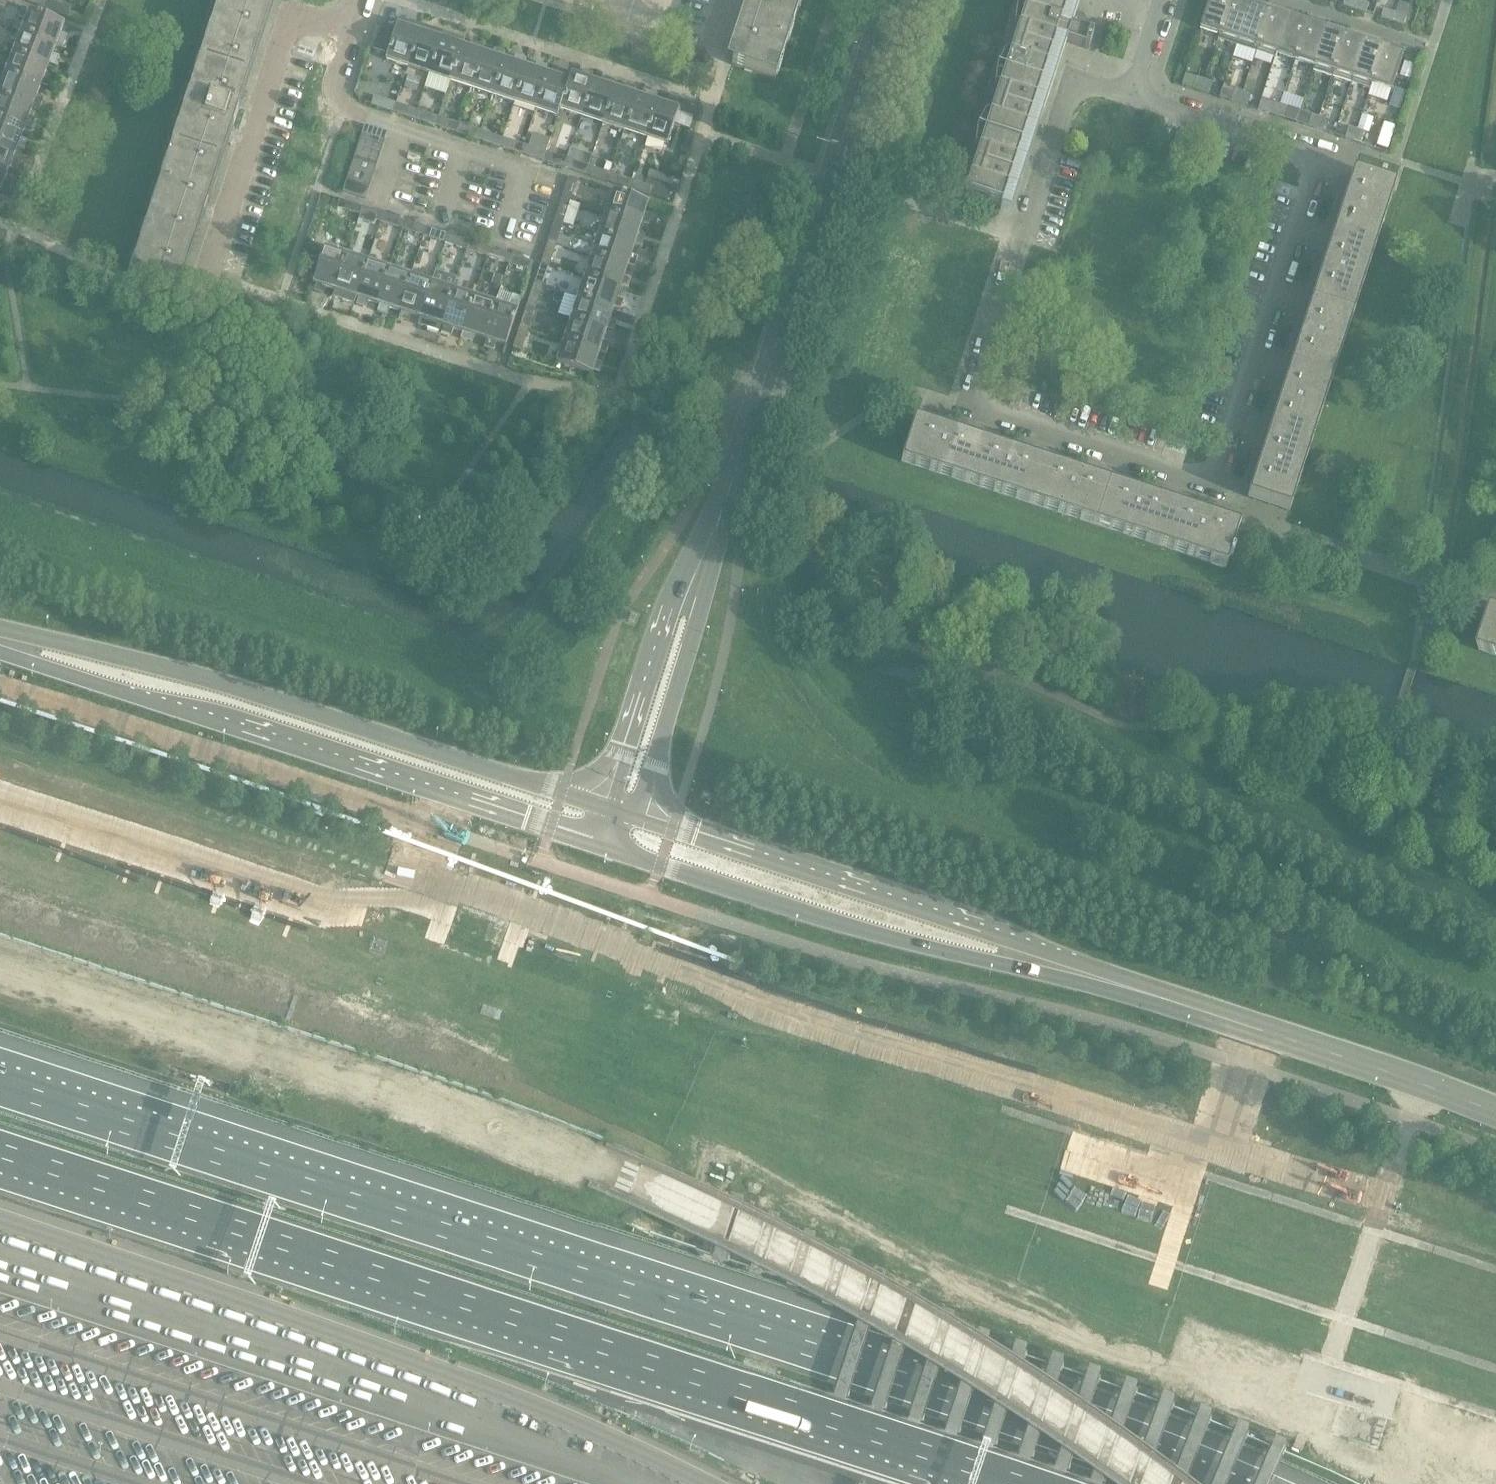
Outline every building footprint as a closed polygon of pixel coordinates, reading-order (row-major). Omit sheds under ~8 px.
[(47,0),(23,0),(23,1),(44,9),(47,0)] [(68,7),(49,0),(47,0),(44,9),(65,17),(68,7)] [(274,0),(220,0),(128,280),(178,296),(232,131),(238,134),(246,112),(239,110),(274,0)] [(800,0),(746,0),(726,63),(751,71),(775,79),(800,0)] [(1069,0),(1027,0),(964,194),(1002,206),(1056,39),(1088,50),(1092,37),(1080,33),(1083,25),(1080,24),(1077,18),(1078,16),(1070,13),(1072,7),(1067,6),(1069,0)] [(1230,0),(1209,0),(1199,29),(1218,35),(1230,0)] [(1250,3),(1241,0),(1230,0),(1218,35),(1237,41),(1250,3)] [(1357,1),(1354,0),(1344,0),(1343,5),(1354,8),(1357,1)] [(1366,12),(1368,4),(1357,1),(1354,8),(1366,12)] [(1256,47),(1269,9),(1250,3),(1237,41),(1256,47)] [(1275,54),(1288,15),(1269,9),(1256,47),(1275,54)] [(1392,21),(1395,13),(1383,9),(1381,17),(1392,21)] [(59,35),(63,25),(28,12),(20,34),(54,47),(61,50),(65,40),(63,36),(59,35)] [(1404,24),(1406,17),(1395,13),(1392,21),(1404,24)] [(1294,60),(1307,21),(1288,15),(1275,54),(1294,60)] [(1313,66),(1326,27),(1307,21),(1294,60),(1313,66)] [(407,66),(421,25),(411,22),(409,29),(397,25),(395,30),(381,25),(373,50),(387,55),(386,59),(407,66)] [(429,73),(442,32),(421,25),(407,66),(429,73)] [(1334,73),(1346,34),(1326,27),(1313,66),(1314,66),(1313,71),(1332,77),(1334,73)] [(450,80),(463,39),(442,32),(429,73),(450,80)] [(50,59),(54,49),(54,47),(20,34),(12,55),(47,68),(47,65),(54,68),(57,62),(50,59)] [(1352,79),(1364,40),(1346,34),(1334,73),(1352,79)] [(471,87),(482,53),(480,52),(482,45),(475,43),(473,50),(464,47),(467,40),(463,39),(450,80),(471,87)] [(1370,84),(1383,46),(1364,40),(1352,79),(1370,84)] [(1391,91),(1403,53),(1383,46),(1370,84),(1391,91)] [(493,95),(504,60),(501,59),(503,52),(496,50),(494,57),(482,53),(471,87),(493,95)] [(42,80),(47,68),(12,55),(4,76),(39,89),(39,87),(46,90),(49,83),(42,80)] [(514,102),(525,67),(523,66),(525,59),(518,57),(516,64),(504,60),(493,95),(514,102)] [(535,109),(546,74),(543,73),(546,66),(539,64),(535,66),(533,70),(525,67),(514,102),(535,109)] [(1404,64),(1399,77),(1410,81),(1415,67),(1404,64)] [(556,116),(559,109),(568,81),(565,80),(567,73),(561,71),(558,78),(546,74),(535,109),(556,116)] [(581,117),(593,82),(590,81),(593,74),(585,71),(583,78),(570,74),(568,81),(559,109),(581,117)] [(39,89),(4,76),(0,86),(0,99),(30,110),(31,108),(38,110),(41,103),(34,101),(39,89)] [(602,123),(613,88),(611,88),(614,80),(607,78),(604,86),(593,82),(581,117),(602,123)] [(1201,92),(1204,80),(1197,78),(1193,89),(1201,92)] [(1208,94),(1212,83),(1204,80),(1201,92),(1208,94)] [(624,131),(635,95),(632,95),(635,88),(628,85),(626,92),(613,88),(602,123),(624,131)] [(1239,104),(1242,92),(1235,90),(1231,102),(1239,104)] [(1246,106),(1250,95),(1242,92),(1239,104),(1246,106)] [(645,138),(656,103),(654,102),(657,95),(650,93),(646,95),(645,99),(635,95),(624,131),(645,138)] [(393,112),(396,103),(374,96),(372,105),(393,112)] [(30,110),(0,99),(0,122),(23,131),(24,128),(30,131),(33,124),(26,122),(30,110)] [(666,145),(677,110),(675,109),(677,102),(671,100),(667,102),(665,106),(656,103),(645,138),(666,145)] [(1277,116),(1280,105),(1273,102),(1269,114),(1277,116)] [(413,119),(416,110),(396,103),(393,112),(413,119)] [(1284,119),(1288,107),(1280,105),(1277,116),(1284,119)] [(437,127),(439,117),(416,110),(413,119),(437,127)] [(1315,129),(1318,117),(1311,115),(1307,126),(1315,129)] [(457,133),(460,124),(439,117),(437,127),(457,133)] [(1322,131),(1326,120),(1318,117),(1315,129),(1322,131)] [(481,131),(484,120),(477,118),(475,123),(470,121),(468,127),(460,124),(457,133),(478,140),(481,131)] [(23,131),(0,122),(0,147),(15,152),(16,150),(22,152),(25,145),(23,141),(19,140),(23,131)] [(383,143),(386,132),(363,125),(360,136),(383,143)] [(1353,141),(1356,130),(1349,127),(1345,139),(1353,141)] [(1360,144),(1364,132),(1356,130),(1353,141),(1360,144)] [(497,147),(499,137),(481,131),(478,140),(497,147)] [(544,152),(549,139),(533,134),(528,147),(524,145),(521,154),(541,161),(544,152)] [(379,154),(383,143),(360,136),(356,147),(379,154)] [(521,154),(524,145),(499,137),(497,147),(521,154)] [(15,152),(0,147),(0,170),(7,173),(8,171),(14,173),(17,166),(10,164),(15,152)] [(376,165),(379,154),(356,147),(353,157),(376,165)] [(562,168),(565,158),(544,152),(541,161),(562,168)] [(372,175),(376,165),(353,157),(350,167),(372,175)] [(585,176),(588,166),(565,158),(562,168),(585,176)] [(609,173),(612,164),(606,162),(603,171),(588,166),(585,176),(606,183),(609,173)] [(369,186),(372,175),(350,167),(346,179),(369,186)] [(7,173),(0,170),(0,192),(6,194),(10,184),(4,182),(7,173)] [(628,190),(631,180),(609,173),(606,183),(628,190)] [(1252,484),(1248,497),(1289,511),(1392,193),(1394,188),(1382,184),(1384,180),(1378,179),(1377,182),(1352,174),(1352,175),(1348,187),(1335,227),(1328,250),(1315,290),(1306,316),(1293,356),(1286,380),(1272,420),(1265,444),(1252,484)] [(570,202),(577,180),(569,177),(562,199),(570,202)] [(368,189),(369,186),(346,179),(342,191),(365,198),(368,189)] [(651,197),(654,187),(631,180),(628,190),(651,197)] [(644,213),(647,203),(612,192),(605,214),(640,226),(641,223),(648,225),(651,218),(648,214),(644,213)] [(358,214),(361,206),(340,199),(337,208),(358,214)] [(574,218),(579,205),(570,202),(562,199),(555,221),(563,223),(572,225),(574,218)] [(379,221),(381,213),(361,206),(358,214),(379,221)] [(401,229),(404,220),(381,213),(379,221),(401,229)] [(638,234),(640,226),(605,214),(598,235),(634,246),(634,244),(641,246),(643,240),(641,235),(638,234)] [(423,236),(425,227),(404,220),(401,229),(423,236)] [(571,241),(559,236),(563,223),(555,221),(547,243),(556,246),(568,250),(571,241)] [(445,243),(448,234),(425,227),(423,236),(445,243)] [(465,250),(468,241),(448,234),(445,243),(465,250)] [(631,255),(633,247),(634,246),(598,235),(591,257),(626,268),(627,265),(634,267),(637,260),(634,256),(631,255)] [(487,257),(490,248),(468,241),(465,250),(487,257)] [(549,266),(556,246),(547,243),(541,263),(549,266)] [(334,291),(345,255),(324,248),(312,283),(315,284),(313,290),(320,293),(322,287),(334,291)] [(509,264),(512,255),(490,248),(487,257),(509,264)] [(353,304),(355,297),(366,262),(345,255),(334,291),(332,297),(353,304)] [(530,271),(533,262),(512,255),(509,264),(530,271)] [(623,277),(626,268),(591,257),(584,277),(619,289),(620,287),(627,289),(629,282),(627,278),(623,277)] [(377,304),(388,269),(366,262),(355,297),(358,298),(356,305),(363,307),(365,300),(377,304)] [(549,267),(549,266),(541,263),(540,265),(533,285),(542,288),(549,267)] [(398,311),(409,276),(388,269),(377,304),(380,305),(377,312),(384,314),(386,307),(398,311)] [(455,285),(457,276),(438,271),(436,280),(455,285)] [(419,318),(431,283),(409,276),(398,311),(401,312),(398,319),(405,321),(409,319),(410,315),(419,318)] [(616,298),(619,290),(619,289),(584,277),(577,300),(613,311),(614,308),(620,311),(623,304),(621,300),(616,298)] [(440,325),(452,290),(431,283),(419,318),(422,319),(420,326),(426,328),(428,321),(440,325)] [(535,309),(542,288),(533,285),(527,306),(535,309)] [(563,307),(565,291),(544,289),(543,305),(563,307)] [(461,332),(473,297),(452,290),(440,325),(443,326),(441,333),(448,335),(450,328),(461,332)] [(505,346),(521,298),(512,295),(507,308),(495,304),(484,339),(485,340),(483,346),(494,350),(496,343),(505,346)] [(484,339),(495,304),(473,297),(461,332),(459,339),(469,342),(473,340),(474,336),(484,339)] [(609,322),(611,315),(613,311),(577,300),(570,320),(606,332),(606,330),(613,332),(615,324),(609,322)] [(529,330),(535,309),(527,306),(519,327),(529,330)] [(603,340),(605,333),(606,332),(570,320),(563,342),(599,353),(606,355),(609,346),(607,342),(603,340)] [(522,352),(529,330),(519,327),(512,349),(522,352)] [(595,364),(599,353),(563,342),(556,363),(592,375),(593,372),(599,374),(601,367),(595,364)] [(1238,527),(913,422),(900,463),(1225,568),(1228,558),(1231,559),(1233,553),(1230,552),(1238,527)] [(1274,552),(1278,541),(1265,536),(1261,548),(1274,552)] [(1492,611),(1479,651),(1495,657),(1495,612),(1492,611)] [(0,1308),(0,1483),(546,1483),(0,1308)] [(1246,1444),(1252,1425),(1242,1422),(1236,1439),(1222,1434),(1219,1444),(1232,1449),(1235,1440),(1246,1444)] [(1286,1440),(1279,1438),(1275,1450),(1257,1445),(1245,1483),(1273,1483),(1286,1440)]
